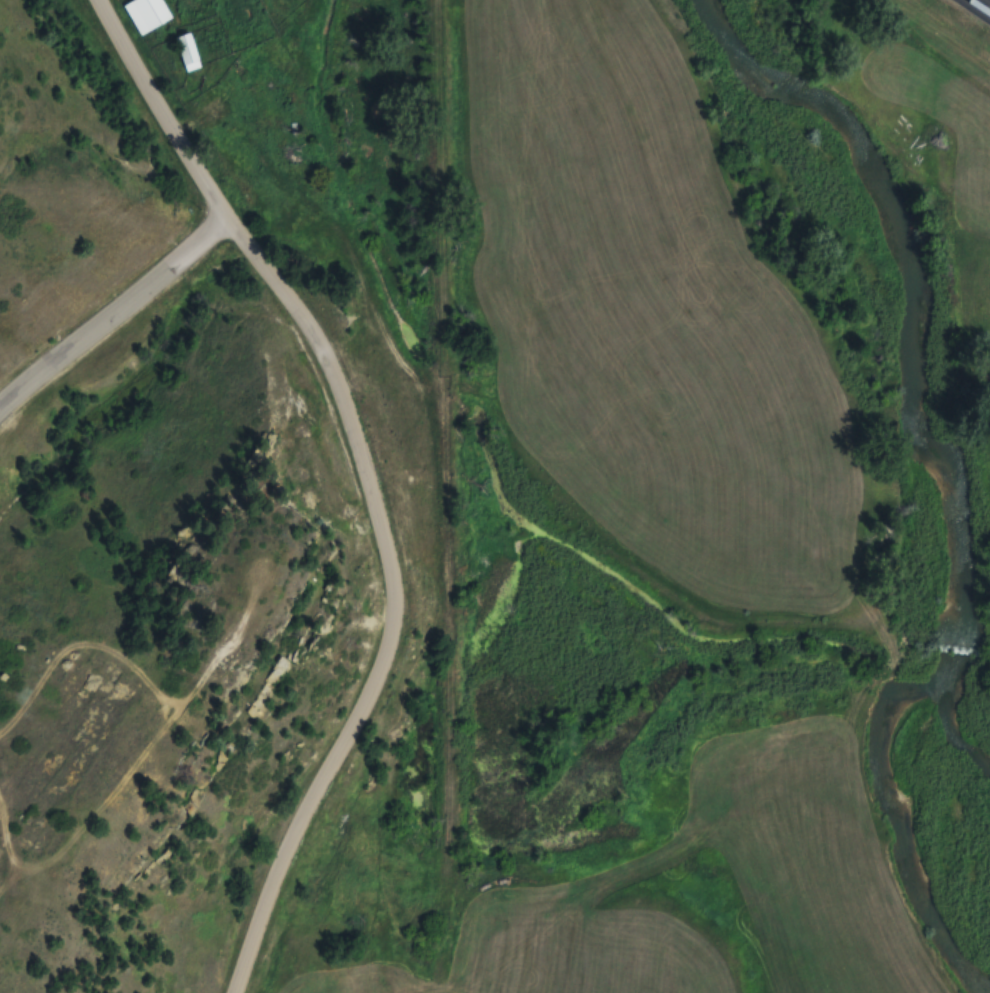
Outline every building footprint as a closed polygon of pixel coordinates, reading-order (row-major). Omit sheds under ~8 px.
[(173,20),(163,0),(133,0),(124,4),(140,36),(173,20)] [(186,73),(201,69),(192,34),(177,37),(186,73)]
